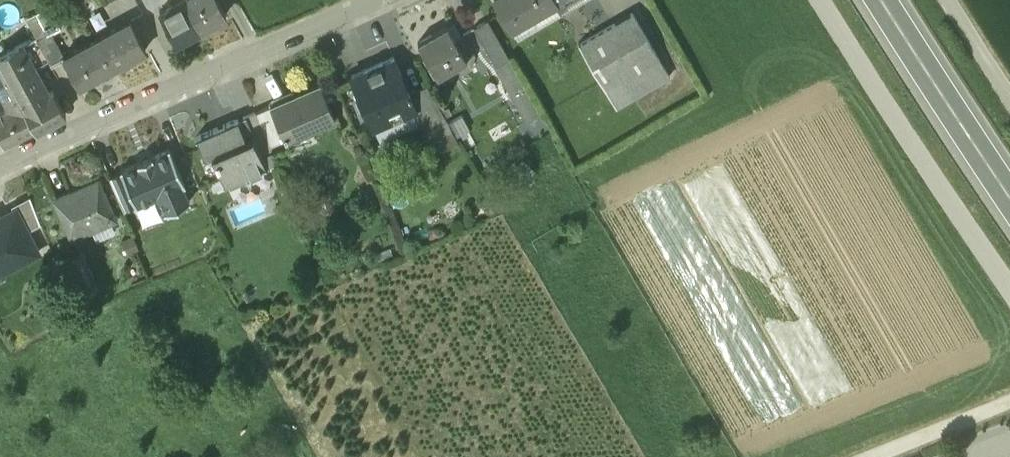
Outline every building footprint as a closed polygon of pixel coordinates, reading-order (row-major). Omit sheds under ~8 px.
[(160,13),(176,43),(201,30),(186,0),(184,0),(160,13)] [(201,30),(227,16),(218,0),(186,0),(201,30)] [(510,27),(553,3),(555,2),(554,0),(494,0),(510,27)] [(555,2),(553,3),(557,8),(567,2),(566,0),(554,0),(555,2)] [(553,3),(510,27),(517,39),(560,14),(557,8),(553,3)] [(49,6),(36,12),(48,34),(51,32),(60,27),(49,6)] [(48,34),(36,12),(26,18),(53,68),(66,61),(64,58),(51,32),(48,34)] [(657,56),(632,13),(578,45),(603,87),(657,56)] [(510,59),(487,20),(474,28),(496,67),(510,59)] [(132,22),(97,40),(113,69),(147,51),(132,22)] [(447,27),(418,44),(438,77),(467,61),(447,27)] [(49,62),(37,39),(20,47),(32,69),(34,68),(35,69),(49,62)] [(97,40),(64,58),(66,61),(79,87),(113,69),(97,40)] [(34,68),(32,69),(20,47),(0,57),(0,64),(2,68),(9,82),(37,135),(38,136),(68,119),(54,93),(50,95),(35,69),(34,68)] [(657,56),(603,87),(615,107),(669,77),(657,56)] [(542,115),(510,59),(496,67),(494,69),(526,124),(542,115)] [(394,60),(351,78),(372,126),(413,109),(414,108),(415,108),(409,94),(408,90),(407,90),(394,60)] [(0,69),(0,87),(9,82),(2,68),(0,69)] [(9,82),(0,87),(0,95),(1,97),(10,114),(2,118),(0,114),(0,140),(6,151),(37,135),(9,82)] [(319,85),(269,107),(285,142),(334,120),(319,85)] [(415,108),(414,108),(420,123),(424,131),(447,121),(427,87),(409,94),(415,108)] [(269,107),(254,114),(270,149),(285,142),(269,107)] [(420,123),(414,108),(413,109),(372,126),(378,141),(420,123)] [(464,113),(448,121),(457,138),(473,129),(464,113)] [(254,114),(244,119),(259,154),(270,149),(254,114)] [(244,119),(196,139),(205,159),(211,156),(225,188),(266,170),(259,154),(244,119)] [(447,121),(424,131),(435,157),(461,145),(457,138),(448,121),(447,121)] [(170,150),(120,172),(121,173),(135,206),(136,207),(158,197),(165,214),(190,203),(183,187),(186,186),(170,150)] [(135,206),(121,173),(110,178),(124,211),(135,206)] [(97,181),(55,199),(72,238),(114,219),(97,181)] [(11,208),(13,212),(16,211),(27,233),(40,226),(30,198),(11,208)] [(38,255),(27,233),(16,211),(13,212),(0,219),(0,275),(38,255)] [(78,253),(69,257),(83,292),(93,288),(78,253)]
